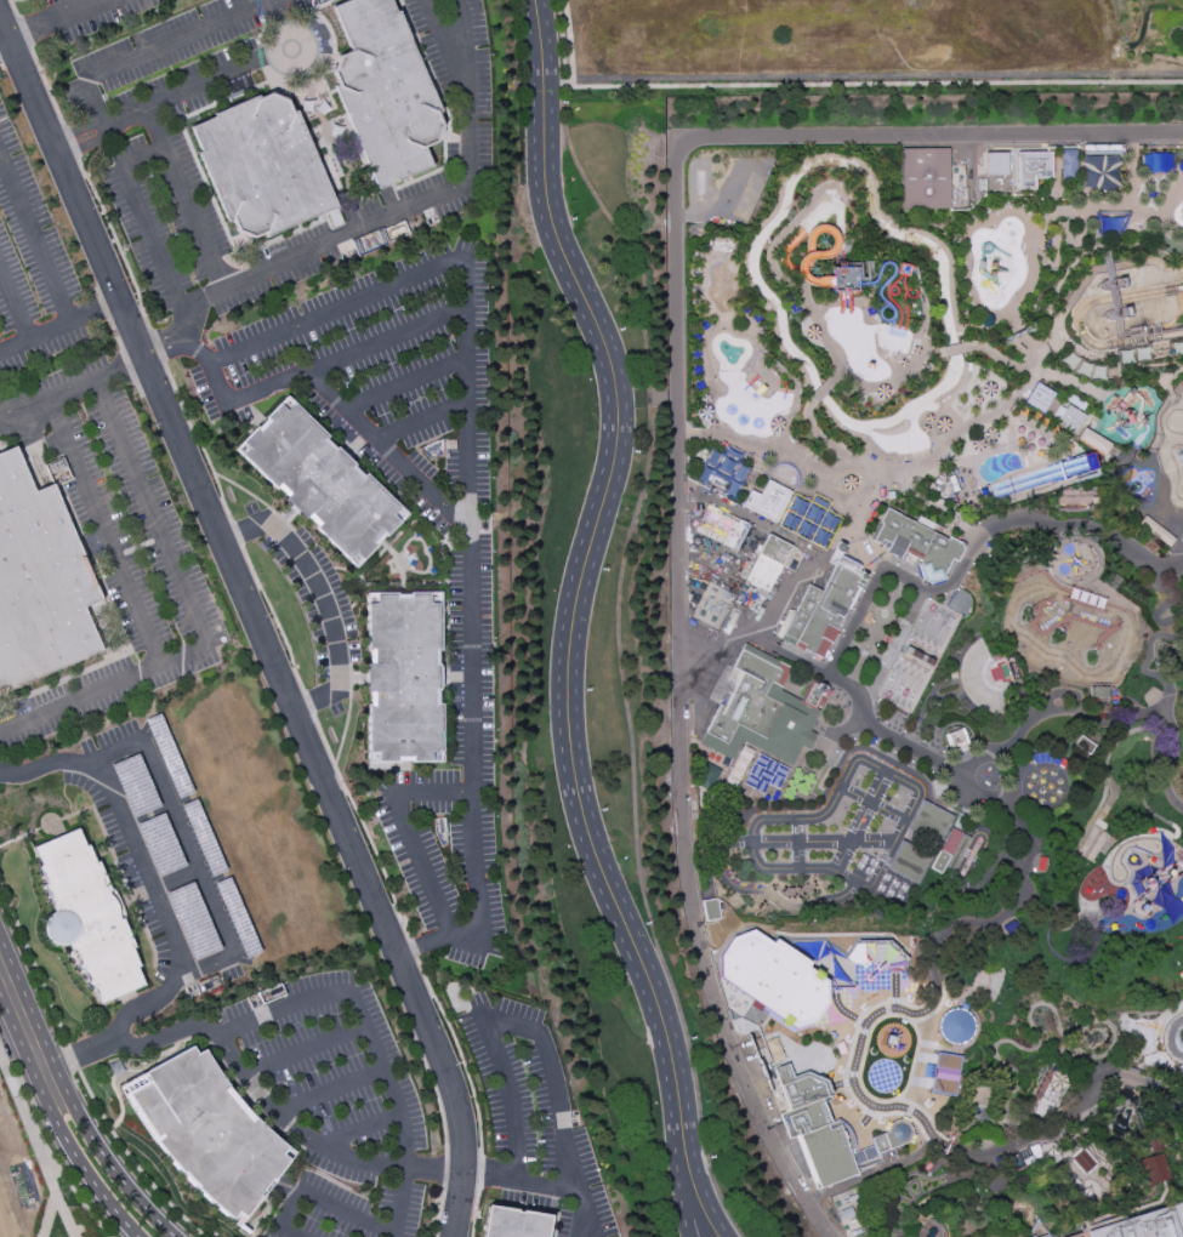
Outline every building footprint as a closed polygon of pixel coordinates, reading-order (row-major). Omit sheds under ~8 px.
[(332,7),(349,0),(390,0),(396,12),(398,12),(442,113),(438,114),(443,126),(436,143),(423,148),(431,166),(379,188),(336,87),(340,86),(334,73),(341,57),(352,52),(332,7)] [(295,112),(336,207),(267,236),(266,233),(252,238),(238,232),(233,220),(227,222),(197,153),(200,152),(189,127),(214,116),(212,114),(257,95),(258,99),(271,95),(286,101),(291,113),(295,112)] [(1060,177),(1075,177),(1075,150),(1060,149),(1060,177)] [(949,150),(949,212),(903,212),(903,150),(949,150)] [(985,153),(1008,153),(1008,176),(985,176),(985,153)] [(1017,153),(1018,189),(1035,189),(1034,179),(1051,178),(1051,153),(1017,153)] [(1080,188),(1117,190),(1118,157),(1082,155),(1080,188)] [(854,290),(855,268),(832,267),(831,289),(854,290)] [(1054,393),(1034,383),(1023,403),(1043,414),(1054,393)] [(286,397),(405,515),(353,566),(315,529),(319,525),(279,485),(274,490),(233,450),(286,397)] [(1069,406),(1087,416),(1074,437),(1057,426),(1069,406)] [(1084,428),(1113,445),(1105,456),(1077,439),(1084,428)] [(103,652),(0,696),(0,454),(16,448),(34,492),(53,485),(104,600),(84,608),(103,652)] [(694,482),(732,500),(746,470),(708,452),(694,482)] [(750,490),(760,495),(766,481),(791,494),(777,524),(741,508),(750,490)] [(777,526),(823,549),(838,518),(821,509),(825,501),(813,495),(809,502),(793,494),(777,526)] [(737,551),(749,522),(705,505),(694,533),(737,551)] [(889,509),(878,534),(875,542),(888,551),(886,554),(902,563),(905,553),(910,555),(906,563),(915,566),(917,558),(922,560),(925,565),(921,566),(925,582),(932,586),(948,581),(946,576),(954,560),(959,564),(965,551),(968,551),(967,547),(966,542),(952,535),(950,540),(937,534),(942,526),(915,513),(911,520),(889,509)] [(760,597),(766,600),(783,566),(789,570),(797,551),(769,536),(745,581),(762,589),(760,597)] [(843,557),(848,546),(838,540),(831,554),(826,565),(832,569),(823,589),(808,582),(780,640),(824,661),(858,589),(863,592),(870,576),(860,571),(863,566),(843,557)] [(692,618),(710,581),(738,595),(721,629),(720,633),(710,628),(692,618)] [(366,594),(439,593),(440,760),(368,762),(366,594)] [(980,638),(994,662),(997,661),(996,655),(1002,652),(1005,659),(1013,657),(1022,683),(1008,690),(1020,708),(1003,714),(990,713),(979,711),(969,703),(962,686),(960,668),(963,656),(969,646),(980,638)] [(745,644),(734,667),(741,672),(724,708),(721,705),(701,743),(733,759),(741,740),(789,763),(800,742),(807,746),(812,737),(806,735),(815,714),(812,713),(817,701),(824,703),(830,690),(812,680),(812,685),(795,677),(797,669),(745,644)] [(910,648),(908,654),(934,667),(937,661),(910,648)] [(159,713),(192,792),(177,799),(143,720),(159,713)] [(944,734),(948,754),(968,749),(964,729),(944,734)] [(724,786),(744,746),(755,752),(734,791),(724,786)] [(109,765),(137,753),(159,806),(132,819),(109,765)] [(195,799),(226,871),(210,877),(180,805),(195,799)] [(923,800),(956,817),(940,849),(908,832),(923,800)] [(157,877),(184,866),(163,811),(135,823),(157,877)] [(962,834),(948,828),(930,869),(944,875),(962,834)] [(1092,828),(1098,832),(1108,838),(1092,862),(1081,856),(1076,853),(1092,828)] [(38,850),(78,832),(85,849),(87,848),(96,865),(98,863),(110,890),(108,893),(109,895),(115,901),(118,907),(118,919),(123,919),(135,948),(132,950),(140,967),(135,969),(141,985),(102,1002),(95,984),(90,986),(84,970),(80,973),(68,945),(66,946),(62,947),(57,946),(52,945),(49,941),(45,936),(44,931),(44,928),(45,923),(47,919),(50,917),(53,914),(57,913),(46,889),(50,887),(41,868),(45,867),(38,850)] [(887,872),(918,888),(934,857),(903,842),(887,872)] [(228,877),(260,952),(245,959),(212,883),(228,877)] [(164,893),(190,882),(221,950),(192,962),(164,893)] [(704,921),(719,919),(716,898),(701,900),(704,921)] [(833,985),(807,968),(810,962),(773,939),(771,942),(743,925),(712,975),(803,1033),(833,985)] [(971,1010),(939,1011),(941,1043),(973,1042),(971,1010)] [(777,1037),(766,1041),(773,1064),(785,1059),(777,1037)] [(118,1088),(192,1045),(198,1055),(205,1050),(227,1085),(248,1110),(281,1142),(296,1153),(246,1219),(239,1227),(193,1186),(172,1164),(157,1142),(153,1145),(125,1102),(118,1088)] [(957,1057),(935,1055),(931,1092),(954,1093),(957,1057)] [(818,1193),(857,1180),(848,1156),(854,1153),(854,1147),(853,1140),(847,1131),(841,1124),(837,1123),(830,1127),(824,1106),(830,1104),(830,1099),(832,1099),(826,1084),(807,1074),(792,1079),(789,1067),(780,1070),(779,1067),(773,1071),(790,1115),(779,1117),(787,1142),(797,1139),(818,1193)] [(877,1158),(909,1146),(914,1136),(911,1127),(899,1123),(891,1127),(887,1136),(872,1142),(877,1158)] [(1082,1150),(1071,1159),(1086,1174),(1096,1164),(1082,1150)] [(1136,1162),(1161,1153),(1170,1180),(1144,1187),(1136,1162)] [(1073,1236),(1182,1203),(1182,1236),(1073,1236)] [(551,1218),(548,1236),(482,1236),(487,1207),(517,1212),(516,1214),(521,1214),(521,1213),(551,1218)]
